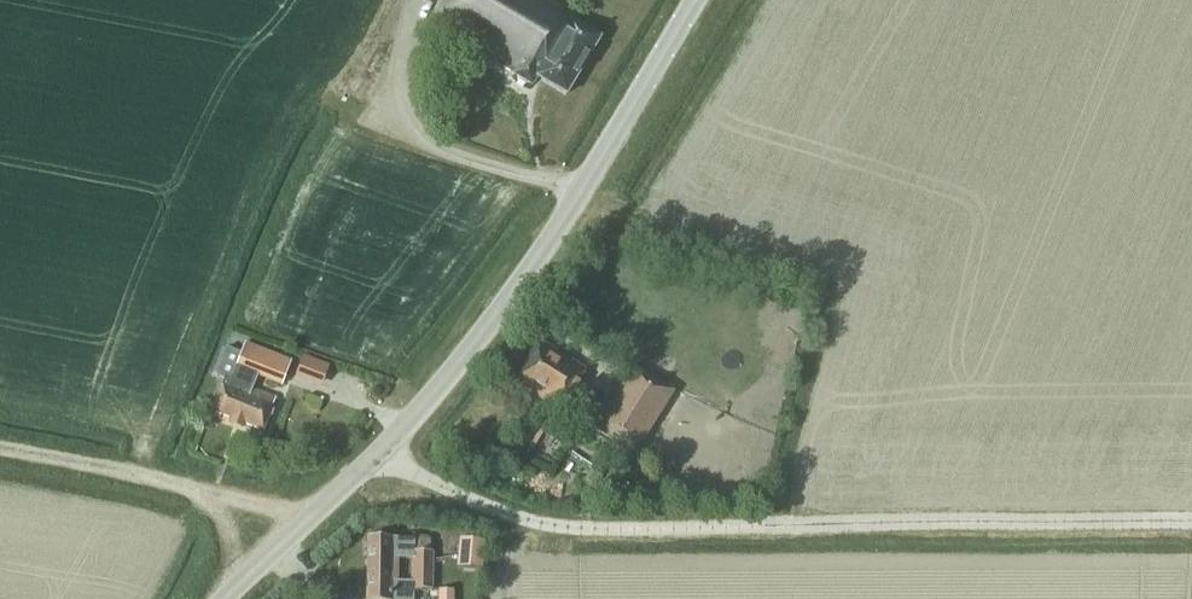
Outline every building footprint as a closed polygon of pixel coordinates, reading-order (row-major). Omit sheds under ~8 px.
[(517,77),(517,81),(524,85),(529,84),(532,86),(537,78),(566,95),(600,39),(571,21),(575,15),(550,0),(447,0),(432,26),(505,69),(505,70),(517,77)] [(262,432),(275,399),(250,389),(256,376),(282,386),(291,361),(245,342),(240,354),(225,348),(215,376),(223,379),(211,413),(231,420),(229,426),(240,430),(242,425),(262,432)] [(585,372),(539,343),(537,346),(517,379),(529,386),(524,395),(543,406),(546,401),(561,411),(585,372)] [(296,377),(323,388),(332,367),(305,356),(296,377)] [(603,415),(642,440),(658,415),(619,391),(603,415)] [(684,446),(691,429),(668,420),(662,438),(684,446)] [(458,538),(456,567),(481,570),(484,540),(458,538)] [(412,591),(431,591),(431,552),(429,552),(429,539),(391,539),(366,539),(366,598),(412,598),(412,591)] [(457,590),(441,589),(440,598),(457,598),(457,590)]
